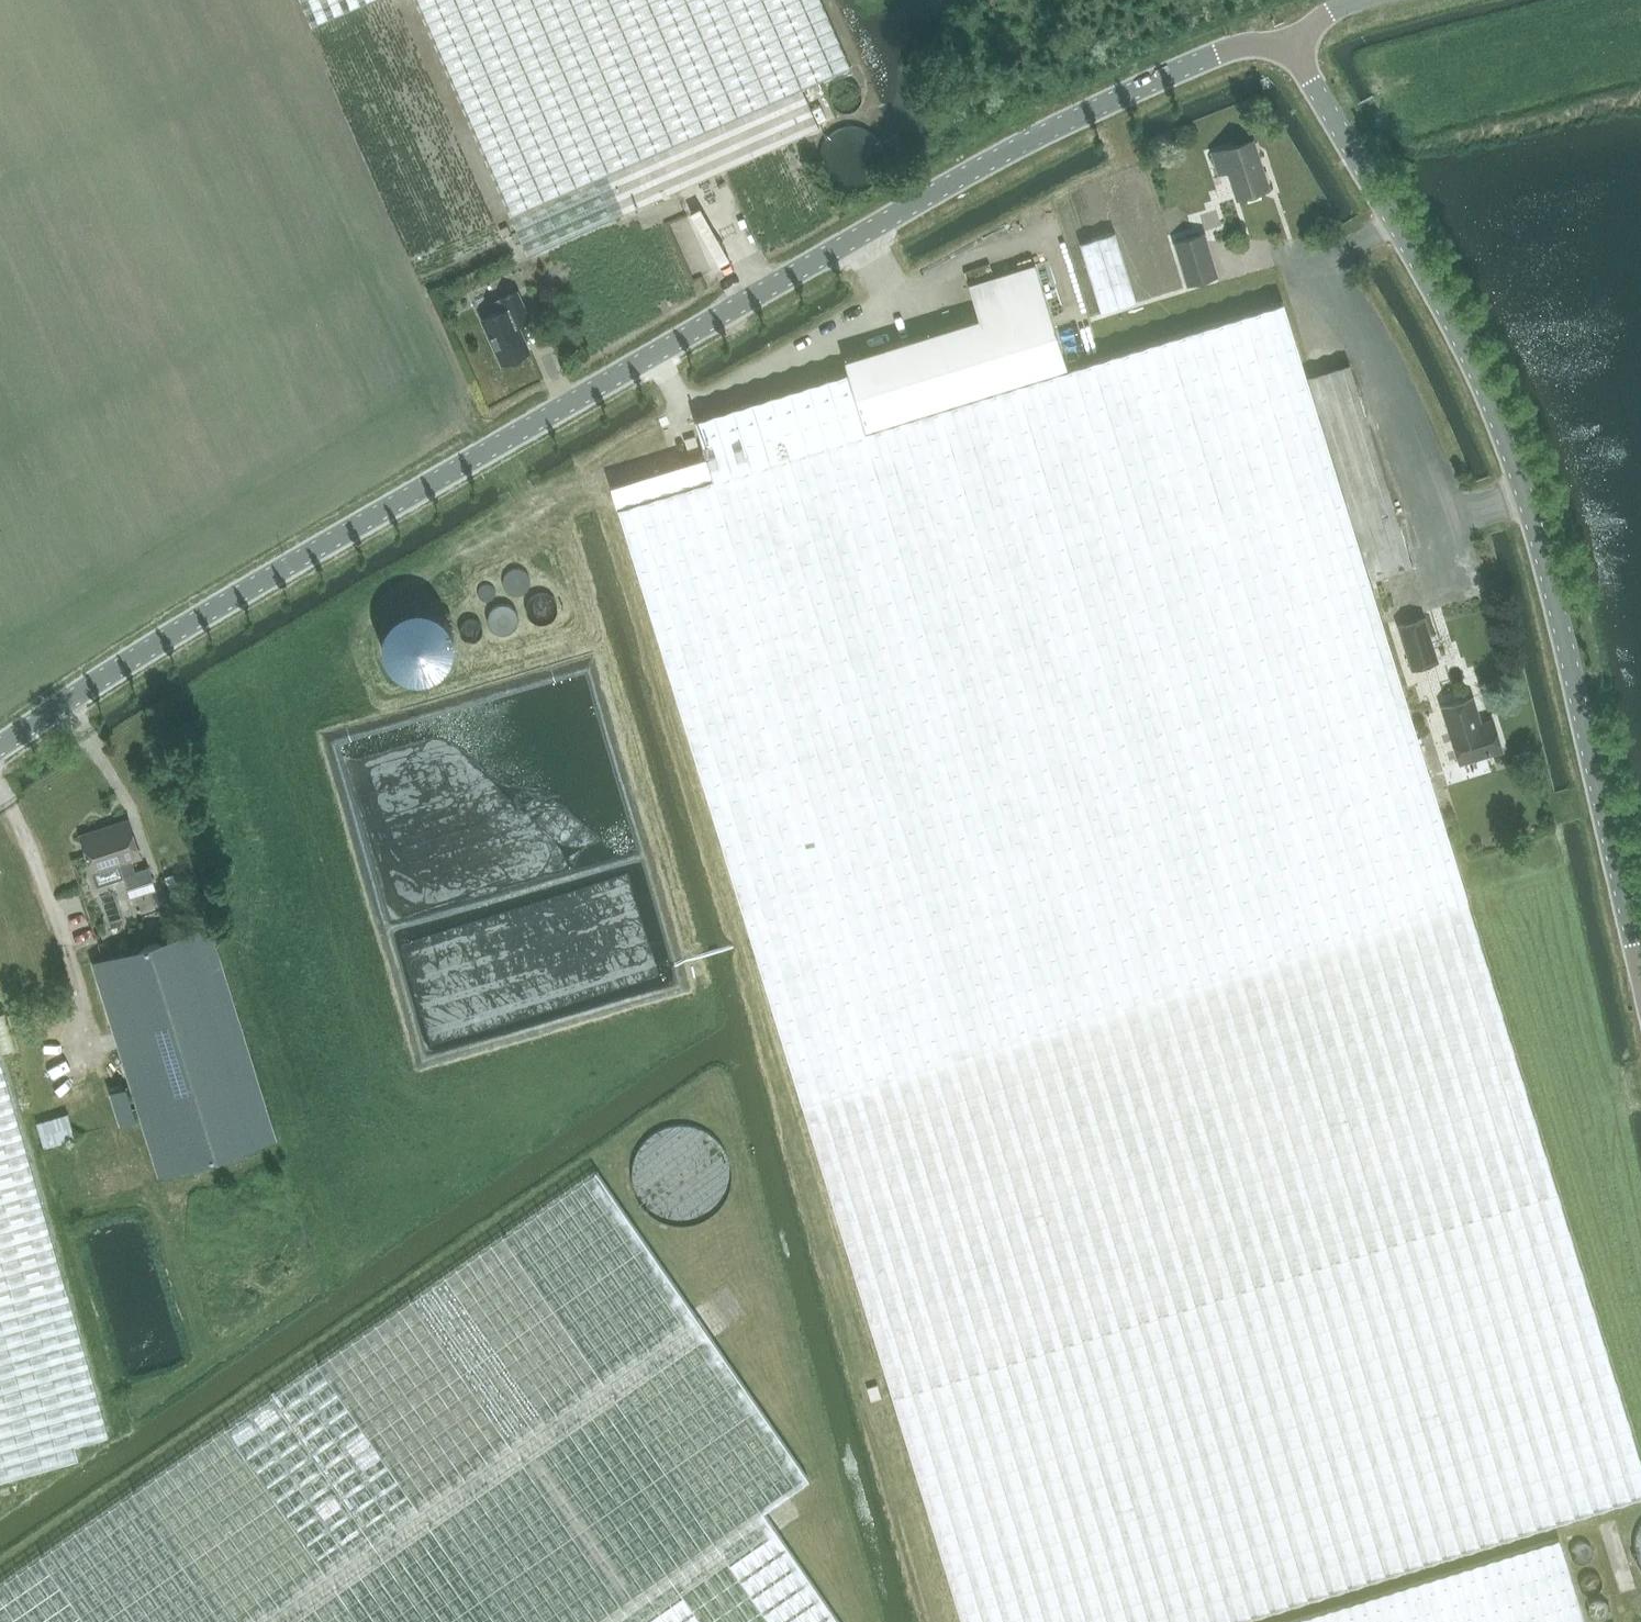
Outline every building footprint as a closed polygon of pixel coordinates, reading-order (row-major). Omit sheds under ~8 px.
[(316,24),(371,0),(306,0),(316,24)] [(530,253),(625,212),(822,127),(807,90),(854,70),(823,0),(419,0),(530,253)] [(881,154),(881,153),(880,147),(878,142),(874,135),(870,131),(861,126),(855,125),(848,125),(839,127),(833,131),(829,135),(824,144),(823,149),(823,154),(823,159),(825,165),(828,170),(832,175),(838,180),(842,181),(847,182),(852,183),(857,182),(863,180),(871,175),(875,171),(878,166),(880,161),(881,154)] [(1212,154),(1219,174),(1227,171),(1237,198),(1267,187),(1251,140),(1212,154)] [(1217,275),(1204,233),(1171,244),(1184,286),(1217,275)] [(619,512),(805,1105),(966,1621),(1214,1621),(1640,1489),(1640,1449),(1470,901),(1369,577),(1412,563),(1348,362),(1305,375),(1283,305),(1069,372),(1035,264),(967,286),(977,320),(844,362),(847,373),(693,422),(713,483),(619,512)] [(518,327),(532,321),(519,291),(496,301),(502,314),(486,321),(505,364),(530,353),(518,327)] [(1396,626),(1410,672),(1439,664),(1425,617),(1396,626)] [(1441,705),(1458,761),(1502,748),(1493,718),(1480,722),(1472,696),(1441,705)] [(134,861),(143,858),(131,823),(84,838),(95,873),(121,865),(129,890),(154,882),(150,869),(138,873),(134,861)] [(95,963),(143,1120),(161,1178),(277,1142),(211,927),(95,963)] [(80,1464),(76,1449),(108,1439),(0,1055),(0,1487),(80,1464)] [(111,1094),(120,1120),(122,1126),(138,1121),(128,1089),(111,1094)] [(727,1173),(727,1172),(726,1165),(723,1155),(719,1147),(713,1139),(704,1131),(696,1127),(687,1125),(679,1124),(672,1125),(661,1127),(653,1131),(644,1139),(638,1147),(633,1155),(631,1163),(630,1172),(631,1182),(633,1189),(638,1198),(642,1204),(650,1212),(656,1215),(663,1218),(675,1221),(684,1220),(694,1218),(703,1214),(712,1207),(718,1199),(722,1193),(725,1183),(727,1173)] [(0,1583),(0,1621),(840,1621),(763,1510),(809,1478),(597,1171),(0,1583)] [(1637,1520),(1633,1528),(1631,1535),(1631,1541),(1631,1547),(1633,1554),(1637,1561),(1640,1566),(1640,1515),(1637,1520)] [(1561,1539),(1289,1621),(1586,1621),(1561,1539)]
